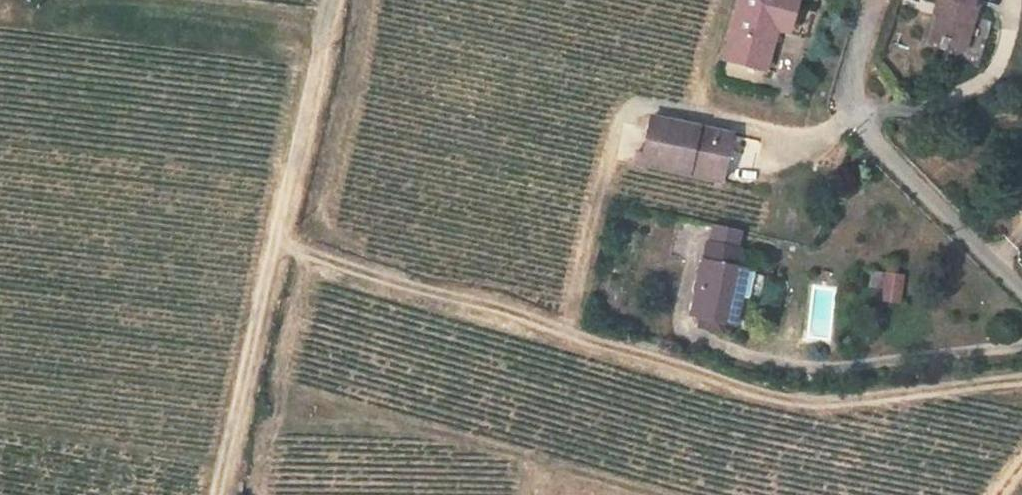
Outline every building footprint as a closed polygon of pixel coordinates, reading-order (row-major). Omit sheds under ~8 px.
[(755,0),(741,0),(719,70),(751,80),(762,39),(784,46),(795,13),(755,0)] [(932,7),(943,11),(930,52),(965,62),(977,21),(971,19),(977,0),(935,0),(932,7)] [(635,128),(625,175),(709,195),(720,148),(635,128)] [(703,255),(687,332),(729,340),(735,309),(730,308),(735,282),(729,281),(733,262),(703,255)] [(880,283),(877,309),(893,311),(895,285),(880,283)]
